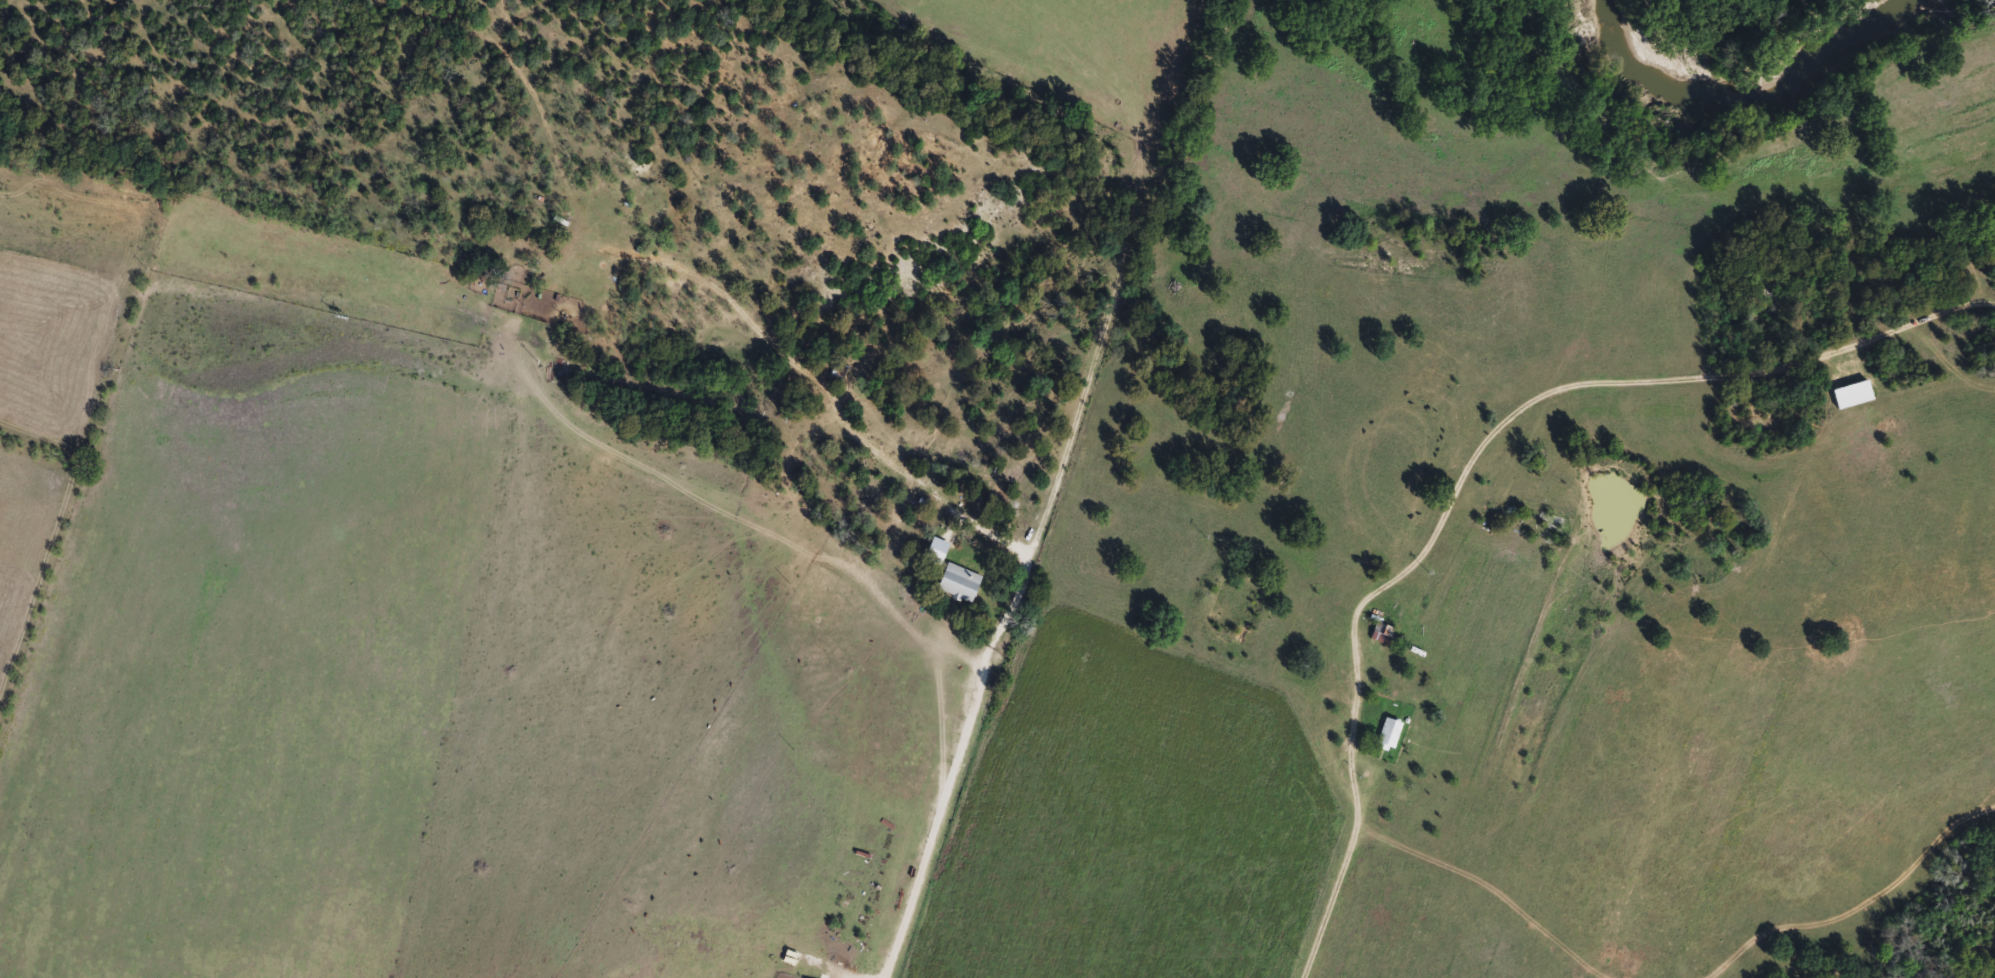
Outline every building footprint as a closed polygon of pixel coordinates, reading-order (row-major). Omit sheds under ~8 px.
[(1875,401),(1870,382),(1835,392),(1840,412),(1875,401)] [(939,591),(976,604),(985,578),(948,565),(939,591)] [(1387,649),(1398,632),(1383,623),(1372,640),(1387,649)] [(1405,725),(1388,719),(1378,749),(1395,755),(1405,725)]
